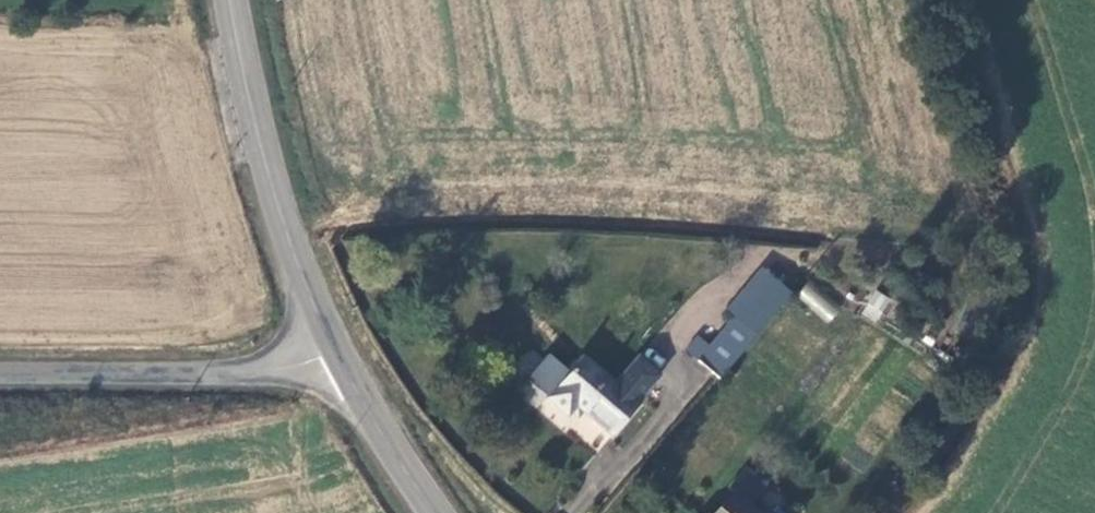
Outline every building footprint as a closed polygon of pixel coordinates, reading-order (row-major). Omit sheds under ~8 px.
[(778,289),(747,264),(712,308),(743,333),(778,289)] [(797,295),(827,323),(839,310),(809,282),(797,295)] [(879,323),(890,296),(872,289),(861,315),(879,323)] [(685,359),(707,376),(743,333),(720,316),(699,342),(685,359)] [(671,348),(685,359),(699,342),(685,330),(671,348)] [(624,401),(647,377),(626,358),(604,383),(572,358),(534,400),(553,416),(562,406),(600,436),(628,405),(624,401)] [(731,491),(750,507),(767,486),(744,466),(726,488),(731,491)] [(731,491),(713,512),(757,512),(750,507),(731,491)]
